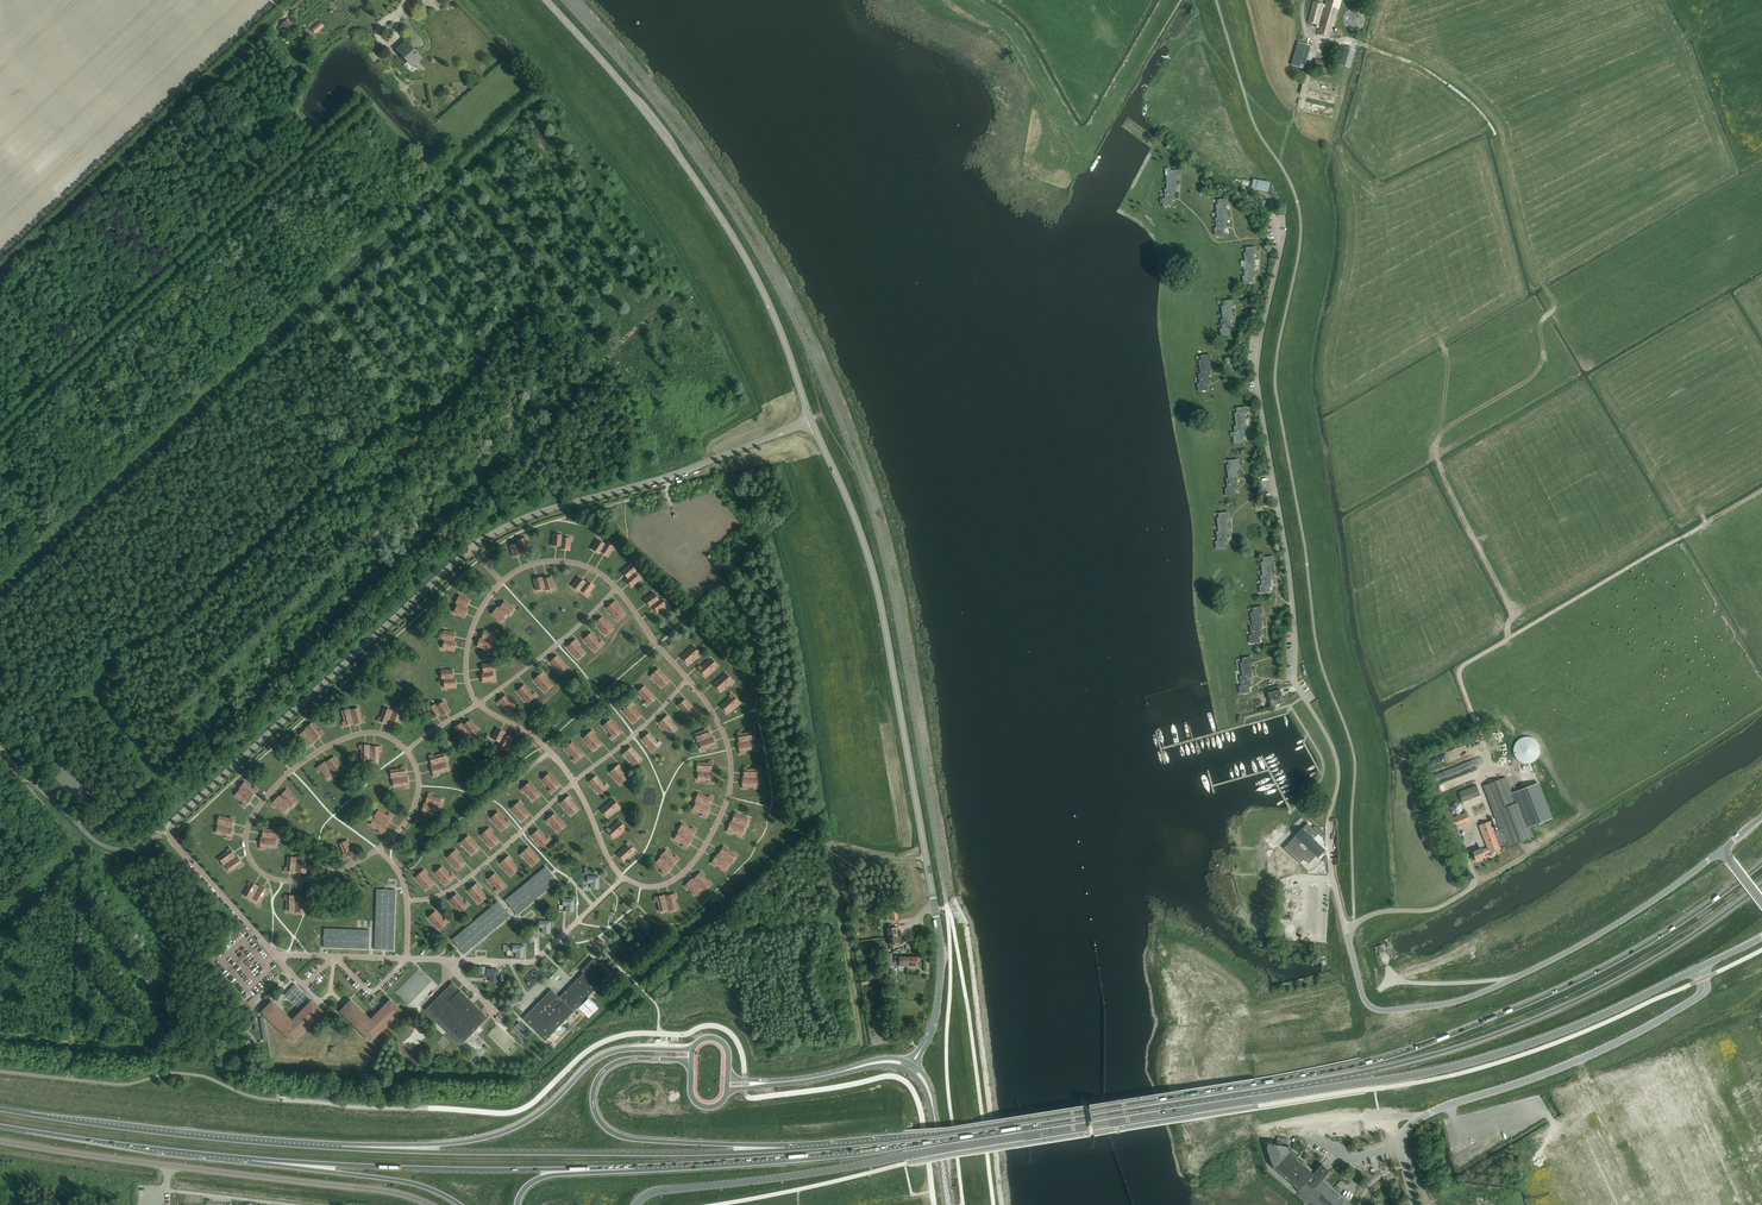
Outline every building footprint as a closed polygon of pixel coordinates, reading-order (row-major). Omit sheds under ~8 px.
[(1314,1),(1308,22),(1318,25),(1323,7),(1325,8),(1317,34),(1334,38),(1336,33),(1332,32),(1341,0),(1327,0),(1326,4),(1314,1)] [(1365,20),(1365,17),(1364,14),(1362,12),(1359,10),(1356,9),(1353,9),(1350,9),(1347,11),(1345,13),(1344,16),(1343,19),(1343,22),(1345,25),(1346,28),(1349,29),(1352,30),(1355,31),(1358,30),(1361,28),(1363,26),(1364,25),(1364,23),(1365,20)] [(296,32),(285,19),(278,26),(288,38),(292,35),(296,32)] [(324,26),(320,21),(312,29),(315,33),(324,26)] [(414,65),(421,58),(414,51),(414,50),(413,49),(412,50),(405,42),(398,49),(402,54),(401,55),(407,62),(409,60),(414,65)] [(1304,68),(1311,46),(1298,42),(1291,65),(1304,68)] [(1350,68),(1355,50),(1345,47),(1340,65),(1350,68)] [(1331,62),(1315,59),(1314,68),(1329,71),(1331,62)] [(1263,68),(1268,82),(1270,81),(1272,88),(1276,87),(1269,66),(1263,68)] [(1327,92),(1325,100),(1335,103),(1337,95),(1327,92)] [(1167,182),(1176,182),(1176,177),(1178,177),(1178,170),(1169,171),(1169,175),(1167,176),(1167,182)] [(1176,182),(1167,182),(1167,189),(1165,189),(1165,194),(1174,193),(1174,191),(1177,191),(1176,182)] [(1174,193),(1165,194),(1165,199),(1163,199),(1163,206),(1173,205),(1172,200),(1175,200),(1174,193)] [(1217,211),(1227,210),(1226,205),(1228,205),(1227,199),(1218,200),(1219,204),(1216,205),(1217,211)] [(1227,210),(1217,211),(1218,218),(1216,218),(1216,223),(1226,222),(1225,219),(1228,219),(1227,210)] [(1226,222),(1216,223),(1217,228),(1215,228),(1216,235),(1225,234),(1224,229),(1227,228),(1226,222)] [(1245,259),(1255,258),(1254,253),(1256,253),(1255,247),(1246,248),(1247,253),(1245,253),(1245,259)] [(1255,258),(1245,259),(1246,266),(1244,266),(1245,271),(1254,270),(1254,267),(1256,267),(1255,258)] [(1254,270),(1245,271),(1245,276),(1243,276),(1244,283),(1253,282),(1253,277),(1255,276),(1254,270)] [(1223,315),(1232,313),(1232,307),(1234,307),(1233,300),(1224,301),(1224,306),(1222,306),(1223,315)] [(1232,313),(1223,315),(1223,319),(1221,320),(1222,326),(1232,325),(1231,320),(1233,320),(1232,313)] [(1232,325),(1222,326),(1223,329),(1220,329),(1221,336),(1231,335),(1230,330),(1232,330),(1232,325)] [(1201,369),(1210,368),(1209,361),(1211,361),(1210,355),(1201,356),(1202,360),(1199,361),(1201,369)] [(1210,368),(1201,369),(1201,374),(1199,374),(1200,381),(1209,380),(1209,375),(1211,375),(1210,368)] [(1209,380),(1200,381),(1200,384),(1198,384),(1199,391),(1208,390),(1208,385),(1210,384),(1209,380)] [(1236,420),(1245,418),(1245,414),(1247,413),(1246,407),(1237,408),(1237,413),(1235,413),(1236,420)] [(1245,418),(1236,420),(1237,426),(1235,427),(1235,431),(1245,430),(1244,427),(1246,427),(1245,418)] [(1245,430),(1235,431),(1236,436),(1234,436),(1235,443),(1244,442),(1243,437),(1245,437),(1245,430)] [(1228,472),(1237,471),(1237,466),(1239,466),(1238,459),(1229,460),(1230,465),(1227,466),(1228,472)] [(1237,471),(1228,472),(1229,479),(1227,479),(1227,484),(1237,483),(1236,480),(1238,479),(1237,471)] [(1237,483),(1227,484),(1228,488),(1226,489),(1226,496),(1236,495),(1235,489),(1237,489),(1237,483)] [(1218,525),(1228,524),(1227,519),(1229,518),(1228,512),(1219,513),(1220,518),(1218,518),(1218,525)] [(1228,524),(1218,525),(1219,531),(1217,532),(1218,536),(1227,535),(1227,532),(1229,532),(1228,524)] [(561,546),(561,548),(560,549),(561,549),(562,535),(553,535),(553,534),(553,535),(552,545),(552,546),(561,546)] [(562,535),(561,549),(569,550),(570,550),(570,549),(571,538),(570,538),(570,539),(562,538),(562,535)] [(1227,535),(1218,536),(1218,541),(1216,541),(1217,548),(1226,547),(1226,542),(1228,542),(1227,535)] [(522,554),(522,553),(521,551),(529,548),(529,549),(529,548),(525,538),(517,541),(517,540),(517,541),(522,554)] [(599,554),(606,542),(605,544),(598,540),(598,539),(597,539),(592,549),(591,549),(592,549),(599,553),(599,554)] [(522,554),(517,541),(518,543),(510,546),(509,546),(513,556),(514,557),(514,556),(522,554)] [(599,554),(600,553),(600,552),(608,556),(607,556),(608,557),(614,547),(614,546),(613,547),(606,542),(599,554)] [(1262,569),(1272,568),(1271,563),(1273,563),(1273,556),(1263,557),(1264,562),(1262,562),(1262,569)] [(626,580),(636,571),(630,565),(631,565),(630,564),(622,572),(628,578),(626,580)] [(1272,568),(1262,569),(1263,576),(1261,576),(1262,581),(1271,579),(1271,577),(1273,576),(1272,568)] [(636,571),(626,580),(632,586),(631,587),(632,587),(640,579),(634,573),(636,571)] [(545,591),(546,591),(542,577),(534,579),(533,579),(533,580),(536,590),(536,591),(537,591),(537,590),(545,588),(545,591)] [(543,580),(542,578),(542,577),(546,591),(546,590),(554,588),(551,577),(543,580)] [(579,592),(587,580),(586,583),(579,577),(572,586),(579,591),(579,592)] [(1271,579),(1262,581),(1262,585),(1260,586),(1261,593),(1270,591),(1270,586),(1272,586),(1271,579)] [(588,581),(587,580),(579,592),(581,590),(587,595),(594,586),(587,581),(588,581)] [(650,607),(661,598),(659,600),(654,593),(644,600),(645,600),(650,606),(650,607)] [(455,603),(468,609),(466,608),(469,600),(470,601),(470,600),(459,595),(459,596),(456,603),(455,603)] [(661,598),(650,607),(652,605),(657,612),(666,606),(666,605),(661,599),(661,598)] [(615,601),(615,600),(607,608),(618,620),(617,620),(624,614),(616,605),(618,603),(617,603),(615,605),(613,602),(615,601)] [(497,607),(508,616),(508,615),(513,609),(504,601),(504,602),(499,609),(497,607)] [(468,609),(455,603),(458,604),(454,612),(464,617),(468,609)] [(1252,619),(1261,618),(1261,613),(1263,613),(1262,606),(1253,608),(1253,612),(1251,613),(1252,619)] [(508,616),(497,607),(492,614),(491,614),(501,621),(506,614),(508,616)] [(593,624),(594,624),(595,622),(598,625),(596,626),(595,626),(596,627),(598,625),(606,634),(606,635),(613,629),(613,628),(612,629),(602,617),(602,616),(593,624)] [(1261,618),(1252,619),(1253,626),(1251,626),(1251,631),(1261,630),(1260,627),(1263,627),(1261,618)] [(442,639),(456,642),(453,641),(455,633),(444,630),(443,631),(444,631),(442,639)] [(479,638),(493,642),(493,641),(495,633),(484,630),(482,639),(479,638)] [(1261,630),(1251,631),(1252,636),(1250,636),(1251,643),(1260,642),(1259,637),(1261,636),(1261,630)] [(601,641),(599,642),(591,633),(591,632),(584,639),(585,639),(595,650),(595,651),(604,643),(603,643),(601,645),(599,642),(601,641)] [(493,642),(479,638),(477,646),(477,647),(478,647),(488,650),(489,649),(488,649),(490,641),(493,642)] [(456,642),(442,639),(444,640),(443,648),(442,648),(454,651),(454,650),(455,642),(456,642)] [(576,639),(567,647),(568,646),(578,658),(578,659),(585,653),(585,652),(584,653),(576,643),(578,641),(578,642),(576,643),(574,641),(576,639)] [(698,657),(699,657),(698,656),(698,657),(697,655),(699,653),(701,654),(701,655),(693,646),(693,647),(682,657),(681,657),(687,664),(688,664),(687,663),(697,655),(698,657)] [(557,672),(557,673),(558,673),(557,672),(559,671),(561,673),(560,675),(559,675),(568,667),(567,667),(557,656),(557,655),(550,661),(550,662),(551,661),(559,671),(557,672)] [(1242,670),(1251,668),(1251,664),(1253,663),(1252,657),(1243,658),(1243,663),(1241,663),(1242,670)] [(698,668),(697,667),(697,668),(705,676),(717,665),(717,666),(717,665),(711,658),(711,659),(702,667),(700,665),(700,666),(701,667),(699,669),(698,668)] [(481,673),(495,671),(494,671),(493,662),(482,664),(482,665),(484,673),(481,673)] [(650,676),(652,674),(654,677),(652,678),(652,679),(654,677),(662,686),(662,687),(669,681),(669,680),(669,681),(658,669),(659,669),(658,668),(650,676)] [(1251,668),(1242,670),(1243,676),(1241,676),(1241,681),(1250,680),(1250,677),(1252,677),(1251,668)] [(441,679),(456,679),(456,678),(453,679),(453,670),(441,670),(442,670),(442,679),(441,679)] [(495,671),(481,673),(481,674),(483,682),(494,680),(492,671),(495,671)] [(543,672),(543,671),(534,679),(535,679),(545,691),(552,685),(551,685),(543,676),(545,674),(543,676),(541,673),(543,672)] [(731,684),(729,682),(732,680),(733,682),(726,673),(725,673),(726,674),(714,684),(713,684),(720,691),(720,690),(729,682),(731,684)] [(456,679),(441,679),(444,679),(444,687),(444,688),(456,688),(456,687),(455,687),(455,679),(456,679)] [(1250,680),(1241,681),(1242,686),(1240,686),(1241,693),(1250,692),(1249,686),(1251,686),(1250,680)] [(534,693),(535,693),(534,693),(532,694),(524,685),(524,684),(517,691),(518,691),(528,702),(528,703),(537,695),(536,695),(535,697),(532,694),(534,693)] [(646,705),(647,705),(655,698),(655,697),(655,698),(644,686),(645,686),(644,685),(637,692),(638,692),(646,701),(644,703),(645,703),(646,701),(648,704),(647,705),(646,705)] [(1283,697),(1281,689),(1280,689),(1279,685),(1271,687),(1273,691),(1268,693),(1270,700),(1272,706),(1284,702),(1282,697),(1283,697)] [(729,696),(729,695),(728,696),(730,698),(721,706),(720,706),(726,713),(727,713),(726,712),(738,702),(739,702),(731,693),(731,694),(733,695),(730,698),(729,696)] [(497,702),(497,703),(497,702),(499,701),(501,703),(499,705),(499,704),(499,705),(501,703),(510,713),(509,713),(516,707),(505,695),(506,695),(497,702)] [(685,716),(685,717),(685,716),(687,715),(689,717),(687,719),(696,711),(695,711),(685,700),(685,699),(678,705),(678,706),(678,705),(687,715),(685,716)] [(435,704),(442,716),(443,716),(442,716),(449,711),(450,711),(443,701),(443,702),(436,706),(435,704)] [(631,703),(632,703),(631,702),(623,710),(634,722),(633,722),(634,722),(641,716),(640,716),(632,707),(634,705),(633,705),(632,707),(630,704),(631,703)] [(442,716),(435,704),(428,709),(427,709),(433,718),(434,719),(434,718),(441,714),(442,716)] [(387,725),(388,725),(393,709),(392,711),(389,710),(389,709),(385,708),(385,707),(381,718),(379,717),(381,718),(380,721),(377,721),(380,722),(380,721),(388,724),(387,725)] [(350,709),(354,725),(354,724),(362,722),(362,723),(365,722),(364,722),(362,722),(361,719),(363,718),(361,718),(358,708),(354,709),(354,710),(351,711),(350,709)] [(353,723),(354,725),(350,709),(350,710),(346,711),(346,710),(342,711),(341,711),(344,722),(342,722),(344,722),(345,726),(343,726),(346,726),(346,725),(353,723)] [(388,725),(388,723),(396,726),(398,727),(396,726),(398,723),(400,723),(398,722),(401,712),(397,711),(396,711),(393,710),(393,709),(388,725)] [(667,715),(668,715),(667,715),(659,723),(659,722),(670,734),(669,735),(670,735),(677,729),(676,728),(676,729),(668,719),(670,717),(669,717),(669,718),(668,719),(665,717),(667,715)] [(610,737),(610,736),(612,735),(614,737),(612,739),(621,731),(620,732),(610,720),(610,719),(603,725),(603,726),(604,725),(612,735),(610,737)] [(463,725),(462,724),(462,723),(469,735),(469,734),(476,730),(477,730),(470,720),(463,725)] [(316,741),(315,741),(314,740),(321,735),(323,733),(321,734),(319,732),(321,730),(320,730),(319,731),(312,723),(308,726),(309,727),(306,729),(305,728),(315,741),(316,741)] [(469,735),(462,723),(461,723),(462,723),(455,728),(454,727),(454,728),(461,737),(468,732),(469,735)] [(697,742),(713,736),(711,737),(708,729),(709,729),(708,727),(708,729),(705,730),(704,728),(704,730),(694,734),(695,734),(696,738),(697,738),(698,742),(697,742)] [(315,741),(305,728),(306,730),(304,732),(303,732),(300,735),(299,734),(299,735),(306,743),(304,745),(306,743),(308,746),(307,748),(309,746),(315,741)] [(498,745),(505,732),(497,728),(492,738),(492,739),(492,738),(500,742),(498,745)] [(592,730),(583,738),(584,738),(594,749),(594,750),(601,744),(601,743),(601,744),(592,734),(594,733),(594,732),(594,733),(592,734),(590,732),(592,730)] [(738,743),(754,740),(753,740),(752,737),(753,737),(752,732),(742,734),(741,731),(741,732),(741,734),(738,734),(737,732),(737,735),(738,735),(739,743),(738,743)] [(504,735),(505,733),(505,732),(498,745),(499,745),(499,744),(506,748),(506,749),(512,738),(511,738),(511,739),(504,735)] [(659,741),(657,743),(649,733),(642,739),(653,751),(652,751),(653,751),(661,744),(661,743),(661,744),(659,745),(657,743),(659,741)] [(713,737),(713,736),(697,742),(700,741),(701,745),(700,745),(702,749),(701,749),(701,750),(712,746),(712,748),(713,748),(712,746),(715,745),(716,747),(716,744),(715,744),(712,737),(713,737)] [(1526,763),(1530,763),(1533,762),(1537,759),(1539,756),(1540,753),(1540,749),(1540,745),(1538,742),(1535,739),(1532,737),(1528,736),(1524,737),(1521,738),(1518,740),(1515,743),(1514,747),(1514,751),(1514,754),(1516,758),(1519,760),(1522,762),(1526,763)] [(754,740),(738,743),(739,751),(739,754),(740,754),(739,752),(743,751),(743,753),(744,753),(743,751),(754,749),(753,744),(752,744),(751,741),(754,740)] [(575,761),(574,761),(575,762),(583,754),(572,742),(573,742),(572,742),(565,748),(566,748),(574,757),(572,759),(573,759),(574,757),(577,760),(575,761)] [(370,762),(370,745),(362,745),(359,745),(361,745),(361,749),(359,749),(361,749),(361,760),(362,760),(366,760),(366,759),(370,759),(370,762)] [(370,745),(370,762),(370,760),(374,760),(374,761),(378,761),(378,762),(379,751),(381,751),(381,750),(379,750),(379,747),(381,747),(381,746),(378,746),(378,747),(370,747),(370,745)] [(622,754),(622,755),(623,754),(624,753),(626,755),(625,757),(625,756),(624,757),(625,757),(626,755),(635,765),(634,765),(635,765),(642,759),(641,759),(631,747),(622,754)] [(430,766),(446,761),(445,762),(444,758),(445,758),(444,754),(444,753),(434,756),(433,754),(433,756),(430,757),(429,755),(429,758),(430,758),(432,765),(430,766)] [(325,761),(325,762),(335,775),(334,774),(337,772),(341,770),(342,770),(335,761),(337,760),(337,759),(335,761),(333,758),(334,756),(332,758),(326,763),(325,761)] [(1430,763),(1433,767),(1440,763),(1438,758),(1430,763)] [(446,761),(430,766),(431,766),(433,774),(433,776),(434,776),(433,774),(437,773),(437,775),(438,775),(437,773),(448,770),(447,770),(446,766),(445,766),(444,762),(446,762),(446,761)] [(697,771),(696,771),(713,772),(711,772),(712,764),(712,761),(712,763),(708,763),(708,761),(708,763),(697,762),(697,763),(697,767),(698,767),(698,771),(697,771)] [(335,775),(325,762),(318,767),(316,768),(318,767),(320,770),(318,771),(319,771),(320,770),(327,779),(327,778),(331,776),(330,775),(333,773),(335,775)] [(618,765),(619,764),(618,764),(610,772),(621,783),(620,784),(621,784),(628,778),(627,778),(619,768),(621,767),(621,766),(620,767),(619,768),(617,766),(618,764),(618,765)] [(408,776),(407,776),(406,777),(405,769),(405,768),(405,766),(405,768),(401,769),(401,766),(401,769),(390,770),(391,775),(392,775),(392,778),(391,778),(391,779),(408,777),(408,776)] [(742,778),(759,778),(757,778),(757,774),(758,774),(758,769),(759,769),(748,769),(748,767),(747,767),(747,769),(744,769),(744,767),(743,767),(743,769),(744,769),(744,777),(742,777),(742,778)] [(713,772),(696,771),(699,771),(699,775),(698,775),(698,779),(697,779),(697,780),(708,780),(708,783),(709,780),(712,781),(712,783),(713,780),(712,780),(713,772)] [(549,790),(549,791),(549,790),(551,789),(553,791),(551,793),(551,792),(551,793),(560,785),(559,785),(549,774),(549,773),(542,779),(542,780),(542,779),(551,789),(549,790)] [(606,784),(604,785),(596,776),(596,775),(589,782),(600,793),(599,794),(600,794),(608,786),(606,788),(604,785),(606,784)] [(1491,782),(1483,785),(1493,812),(1500,829),(1506,844),(1507,846),(1524,840),(1533,837),(1529,827),(1552,818),(1539,783),(1513,793),(1506,776),(1491,782)] [(408,777),(391,779),(394,778),(394,782),(393,782),(394,787),(393,787),(404,786),(405,788),(405,786),(408,785),(409,787),(408,785),(407,777),(408,777)] [(759,778),(742,778),(742,786),(742,788),(742,786),(746,786),(746,788),(746,786),(757,786),(757,782),(756,782),(756,778),(759,778)] [(252,798),(251,797),(256,791),(258,789),(256,791),(253,788),(255,787),(254,787),(253,788),(245,781),(244,781),(245,782),(242,785),(242,786),(240,788),(239,788),(252,799),(252,798)] [(521,789),(521,790),(521,789),(523,788),(525,790),(523,792),(523,791),(523,792),(525,790),(533,800),(540,794),(529,782),(530,782),(529,782),(521,789)] [(1462,802),(1480,795),(1477,785),(1458,792),(1462,802)] [(252,799),(239,788),(241,790),(239,792),(238,792),(235,795),(243,802),(242,804),(243,803),(246,805),(245,807),(246,805),(251,798),(252,799)] [(279,796),(278,796),(291,807),(290,806),(292,803),(293,804),(296,801),(297,801),(288,793),(290,792),(290,791),(288,793),(285,791),(287,789),(285,791),(280,797),(279,796)] [(326,791),(321,796),(325,801),(331,796),(326,791)] [(424,803),(440,807),(439,807),(440,803),(441,803),(442,799),(432,796),(432,794),(431,796),(428,795),(428,793),(427,795),(428,795),(426,803),(424,803)] [(695,801),(710,807),(708,806),(712,799),(713,797),(712,799),(708,797),(709,795),(708,797),(698,793),(696,798),(697,798),(696,801),(695,801)] [(569,796),(569,795),(560,803),(561,803),(571,814),(571,815),(578,809),(569,799),(571,798),(571,797),(571,798),(569,799),(567,797),(569,795),(569,796)] [(291,807),(278,796),(279,796),(273,802),(271,804),(273,803),(276,805),(274,807),(276,805),(284,813),(284,812),(287,809),(286,808),(289,805),(291,807)] [(620,807),(620,808),(621,807),(613,799),(601,810),(601,809),(601,810),(607,817),(607,816),(616,808),(618,810),(618,809),(616,808),(619,805),(620,807)] [(520,801),(511,808),(511,809),(512,808),(522,820),(522,821),(529,814),(528,814),(520,805),(522,803),(521,803),(522,803),(520,805),(518,803),(519,801),(520,801)] [(710,807),(695,801),(697,802),(695,805),(693,809),(703,814),(702,816),(703,814),(706,815),(706,817),(707,815),(706,815),(710,807)] [(1451,811),(1452,812),(1458,814),(1463,809),(1460,803),(1454,802),(1450,807),(1451,811)] [(440,807),(424,803),(422,811),(421,813),(422,811),(426,812),(425,814),(426,812),(436,815),(437,815),(436,815),(437,810),(438,807),(440,807)] [(388,825),(387,825),(386,824),(391,818),(392,816),(391,818),(388,815),(389,814),(389,813),(388,815),(379,809),(378,809),(379,810),(376,813),(377,814),(375,817),(374,816),(388,826),(388,825)] [(1451,811),(1444,813),(1449,827),(1456,824),(1457,826),(1466,822),(1466,824),(1470,822),(1467,812),(1453,816),(1452,812),(1451,811)] [(508,820),(506,822),(498,812),(491,818),(502,829),(501,830),(502,830),(510,822),(510,823),(508,824),(506,822),(508,820)] [(732,822),(730,821),(730,822),(746,827),(745,827),(746,823),(747,823),(748,819),(738,815),(739,813),(738,815),(734,814),(735,812),(734,814),(732,822)] [(546,821),(546,820),(548,819),(550,821),(548,823),(550,821),(558,831),(565,825),(554,814),(555,813),(554,813),(546,821)] [(217,824),(233,828),(231,828),(233,820),(234,820),(234,818),(234,817),(233,820),(230,819),(230,817),(230,816),(230,819),(219,816),(218,820),(219,821),(218,824),(217,824)] [(387,826),(388,826),(374,816),(376,818),(374,821),(373,820),(371,824),(370,824),(379,830),(378,832),(379,831),(382,833),(381,834),(381,835),(383,832),(387,826)] [(606,830),(606,829),(606,830),(613,838),(614,838),(613,838),(625,827),(625,828),(626,827),(619,820),(619,821),(610,829),(608,827),(608,828),(610,829),(607,832),(606,830)] [(1482,848),(1473,852),(1476,860),(1485,857),(1484,854),(1489,852),(1489,853),(1501,849),(1500,847),(1506,844),(1500,829),(1494,831),(1490,821),(1479,825),(1487,848),(1482,849),(1482,848)] [(746,827),(730,822),(728,830),(727,829),(726,832),(727,832),(727,830),(731,831),(730,833),(731,831),(742,835),(742,834),(741,834),(743,830),(742,830),(743,826),(746,827)] [(678,831),(692,839),(690,838),(695,832),(696,830),(695,831),(692,829),(693,827),(691,829),(682,823),(682,824),(680,828),(681,828),(679,831),(678,830),(678,831)] [(233,829),(233,828),(217,824),(219,825),(218,828),(217,828),(216,832),(216,833),(226,836),(226,838),(227,836),(230,837),(230,839),(231,836),(230,836),(232,828),(233,829)] [(1310,826),(1291,846),(1304,859),(1309,863),(1316,856),(1318,858),(1323,853),(1324,854),(1327,851),(1313,839),(1318,833),(1310,826)] [(261,837),(277,839),(276,839),(276,835),(277,835),(278,831),(278,830),(267,829),(267,827),(267,829),(263,829),(263,827),(263,829),(262,837),(261,837)] [(489,828),(490,828),(489,827),(481,835),(492,847),(491,847),(492,847),(499,841),(498,841),(490,832),(492,830),(491,830),(490,832),(488,829),(489,828)] [(548,838),(549,837),(548,837),(546,839),(538,830),(539,829),(538,829),(531,835),(532,835),(542,847),(551,840),(550,840),(549,841),(547,839),(548,838)] [(692,839),(678,831),(677,831),(680,832),(678,835),(677,835),(675,838),(674,838),(674,839),(683,844),(682,846),(683,845),(687,847),(685,848),(686,849),(687,846),(691,839),(691,840),(692,839)] [(460,843),(462,841),(464,844),(462,845),(462,846),(464,844),(472,853),(472,854),(479,848),(479,847),(479,848),(468,836),(469,836),(468,835),(460,843)] [(277,839),(261,837),(261,838),(260,846),(260,848),(260,846),(264,846),(264,849),(264,846),(275,847),(275,843),(274,842),(275,839),(277,839)] [(346,857),(344,858),(346,857),(353,854),(354,854),(347,840),(348,841),(344,843),(344,842),(340,844),(339,844),(344,854),(342,855),(344,854),(346,857)] [(626,844),(625,844),(627,846),(618,854),(617,854),(623,861),(624,861),(623,860),(635,850),(636,850),(628,841),(628,842),(630,844),(627,846),(626,844)] [(718,855),(717,854),(731,863),(730,862),(732,859),(735,856),(735,855),(726,850),(727,848),(726,850),(723,848),(724,846),(723,846),(722,848),(718,855)] [(520,854),(520,855),(520,854),(522,853),(524,855),(522,857),(522,856),(522,857),(524,855),(532,865),(539,859),(528,847),(529,847),(528,847),(520,854)] [(237,855),(237,856),(235,856),(231,850),(230,848),(229,848),(231,849),(228,852),(226,850),(227,852),(218,858),(219,858),(222,862),(222,861),(224,864),(223,865),(237,856),(237,855)] [(456,850),(447,857),(448,857),(458,869),(458,870),(465,863),(464,863),(456,854),(458,852),(457,852),(458,852),(456,854),(454,851),(455,850),(456,850)] [(660,856),(672,868),(672,867),(671,866),(677,861),(679,859),(678,859),(677,860),(674,858),(676,856),(674,857),(666,850),(663,853),(664,854),(661,856),(660,855),(660,856)] [(731,863),(717,854),(712,861),(711,863),(712,861),(715,863),(714,865),(716,864),(725,869),(727,865),(728,862),(731,863)] [(509,856),(509,855),(500,863),(501,863),(511,875),(518,869),(517,869),(509,860),(511,858),(509,859),(507,857),(509,856)] [(237,856),(223,865),(226,864),(228,867),(227,867),(230,871),(229,871),(238,865),(240,867),(239,865),(242,863),(243,865),(242,862),(241,863),(237,856)] [(295,873),(297,856),(296,859),(293,858),(293,857),(288,857),(287,867),(285,867),(287,868),(286,871),(284,871),(287,872),(287,871),(295,872),(295,873)] [(297,856),(295,873),(295,871),(303,872),(306,873),(306,872),(304,872),(304,868),(306,869),(306,868),(304,868),(305,857),(301,857),(300,858),(297,857),(297,856)] [(672,868),(660,856),(662,857),(659,860),(659,859),(655,863),(655,862),(655,863),(663,870),(661,872),(663,871),(665,873),(664,875),(666,873),(665,873),(671,867),(672,868)] [(452,875),(452,874),(450,876),(442,867),(442,866),(435,872),(435,873),(436,872),(446,884),(446,885),(454,877),(452,879),(450,876),(452,875)] [(545,866),(505,900),(517,915),(558,881),(545,866)] [(424,870),(424,869),(415,877),(416,877),(426,889),(433,883),(424,874),(426,872),(424,874),(422,871),(424,870)] [(692,878),(703,890),(703,889),(705,887),(706,887),(709,884),(709,885),(710,884),(702,876),(704,875),(703,875),(702,876),(699,874),(701,872),(699,874),(693,879),(692,878)] [(497,892),(497,893),(506,885),(505,885),(495,873),(488,879),(489,879),(497,888),(495,890),(497,888),(499,891),(497,892)] [(591,883),(591,888),(598,889),(599,877),(588,876),(587,883),(591,883)] [(703,890),(692,878),(692,879),(686,884),(684,886),(686,885),(688,887),(687,889),(689,887),(696,895),(699,892),(699,891),(701,889),(703,890)] [(251,899),(260,885),(259,885),(259,886),(252,882),(250,881),(249,881),(251,882),(249,885),(248,884),(247,885),(249,886),(244,895),(248,897),(249,897),(252,898),(251,899)] [(477,883),(468,890),(468,891),(469,890),(479,902),(479,903),(486,896),(485,896),(477,887),(479,885),(477,887),(475,884),(477,883)] [(260,885),(251,899),(252,900),(253,897),(256,899),(255,900),(259,902),(259,903),(265,893),(267,894),(265,893),(267,890),(269,891),(267,889),(267,890),(260,885)] [(393,950),(396,890),(376,889),(374,949),(393,950)] [(664,895),(668,911),(669,911),(668,910),(672,909),(676,908),(677,909),(674,898),(676,897),(674,898),(673,894),(675,894),(675,893),(673,894),(665,896),(664,895)] [(466,902),(467,902),(465,904),(456,894),(457,894),(456,894),(449,900),(450,900),(460,912),(469,904),(468,904),(468,905),(467,906),(465,904),(466,902)] [(295,912),(295,895),(295,896),(287,896),(287,895),(284,895),(284,896),(286,896),(286,899),(284,899),(284,900),(286,900),(286,911),(287,911),(287,910),(291,910),(291,909),(295,909),(295,912)] [(295,895),(295,912),(295,911),(299,911),(303,911),(303,912),(304,912),(304,901),(306,901),(304,901),(304,897),(306,897),(303,897),(295,897),(295,895)] [(668,911),(664,895),(656,897),(654,897),(654,898),(656,897),(657,901),(655,901),(655,902),(657,901),(660,912),(660,911),(664,910),(664,909),(668,908),(668,911)] [(566,911),(574,911),(574,899),(563,899),(563,905),(566,906),(566,911)] [(498,901),(452,939),(464,954),(510,916),(498,901)] [(897,919),(896,911),(896,910),(889,911),(890,920),(897,919)] [(445,920),(446,919),(445,919),(443,921),(435,911),(428,917),(429,917),(439,929),(448,922),(447,921),(447,922),(446,923),(443,921),(445,919),(445,920)] [(542,933),(550,933),(551,921),(539,921),(539,927),(542,928),(542,933)] [(894,944),(899,944),(896,927),(892,928),(891,924),(887,925),(888,928),(887,928),(890,945),(891,945),(891,948),(895,948),(894,944)] [(369,930),(324,928),(323,947),(369,949),(369,930)] [(626,942),(624,945),(620,942),(614,948),(617,951),(614,955),(621,961),(633,949),(626,942)] [(516,957),(524,958),(524,946),(513,945),(512,952),(516,952),(516,957)] [(920,960),(920,956),(916,956),(916,957),(899,957),(899,956),(895,955),(895,959),(899,959),(899,966),(917,966),(917,960),(920,960)] [(546,1040),(574,1011),(609,974),(593,958),(581,971),(583,973),(559,997),(551,989),(523,1018),(546,1040)] [(532,987),(543,975),(535,968),(530,972),(532,974),(528,979),(526,977),(524,979),(532,987)] [(498,970),(487,969),(486,976),(490,976),(490,981),(497,982),(498,970)] [(452,982),(425,1010),(461,1045),(488,1017),(452,982)] [(284,994),(289,999),(291,1000),(297,1007),(304,1000),(306,998),(308,997),(295,984),(284,994)] [(351,1000),(340,1011),(371,1041),(401,1010),(390,999),(371,1019),(351,1000)] [(262,1011),(261,1012),(292,1042),(323,1011),(312,1000),(292,1020),(272,1001),(266,1007),(265,1006),(264,1006),(263,1006),(262,1007),(261,1008),(261,1009),(261,1010),(262,1011)] [(1277,1135),(1276,1142),(1285,1144),(1286,1137),(1277,1135)] [(1322,1164),(1315,1171),(1291,1150),(1290,1147),(1266,1142),(1274,1168),(1299,1190),(1301,1188),(1313,1198),(1314,1197),(1323,1204),(1337,1204),(1341,1200),(1320,1182),(1330,1171),(1322,1164)]
